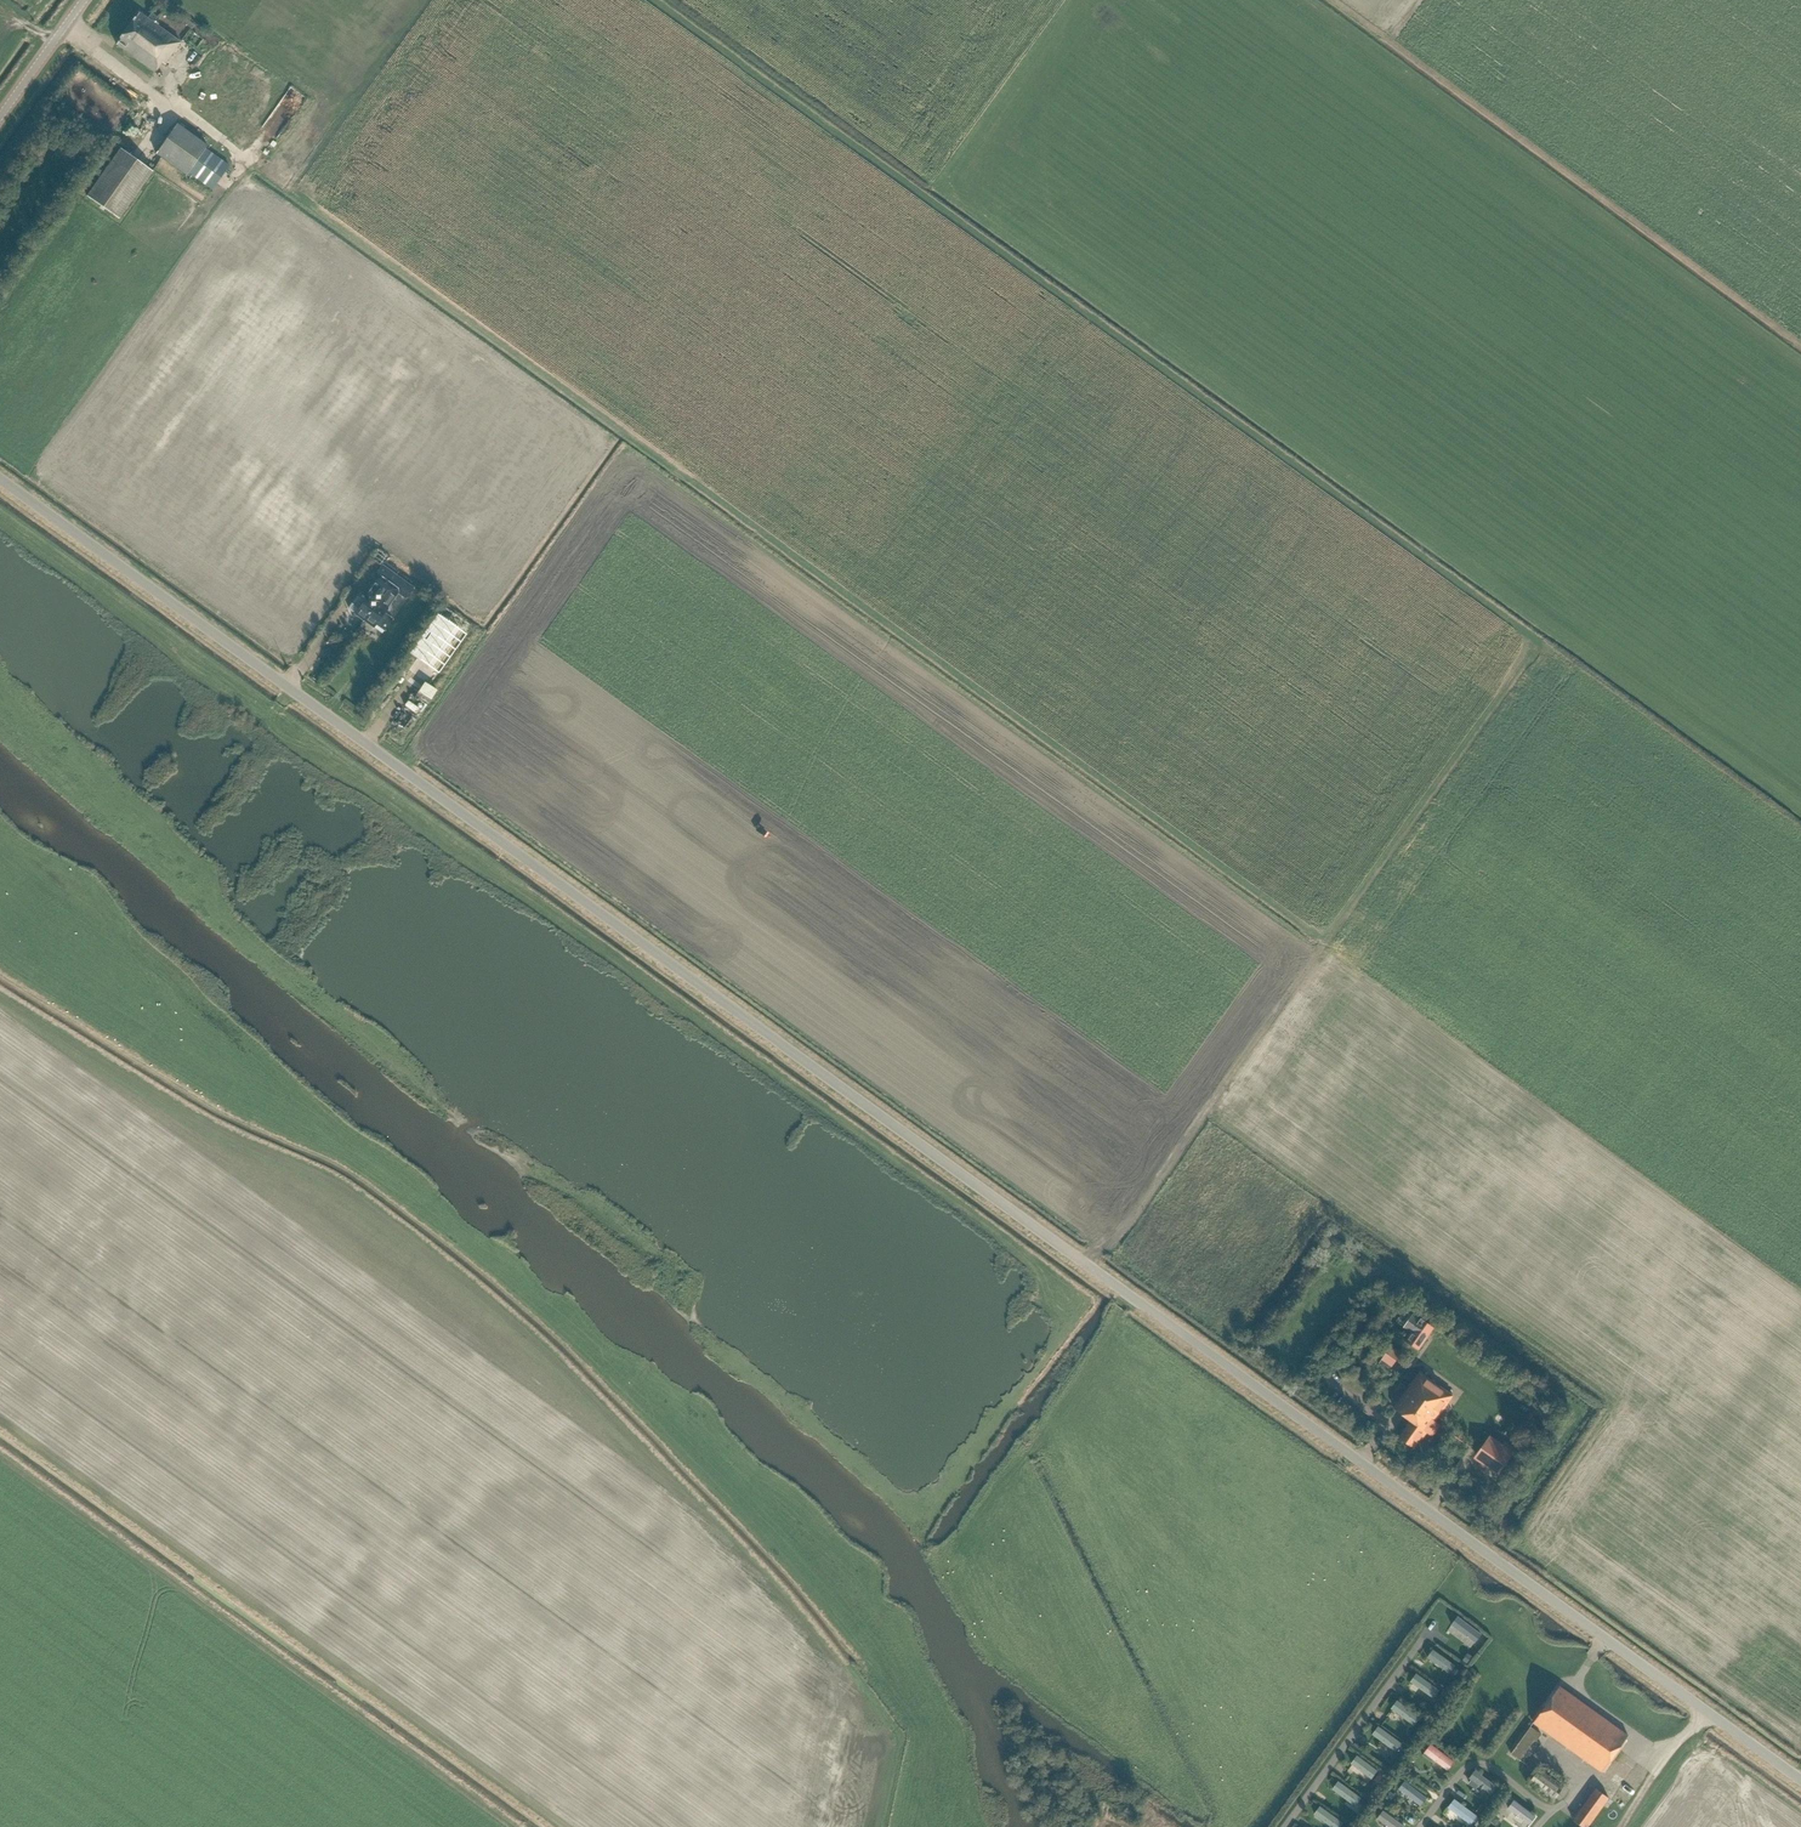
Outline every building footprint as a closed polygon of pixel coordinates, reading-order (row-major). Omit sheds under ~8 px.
[(117,44),(125,50),(139,31),(145,35),(153,23),(139,13),(117,44)] [(139,31),(125,50),(156,72),(163,62),(166,64),(181,43),(153,23),(145,35),(139,31)] [(219,50),(202,39),(196,50),(212,62),(219,50)] [(205,78),(189,100),(212,117),(220,106),(232,115),(240,104),(205,78)] [(178,124),(156,154),(187,176),(188,174),(212,191),(230,166),(206,148),(208,145),(178,124)] [(121,148),(87,196),(119,219),(153,171),(121,148)] [(350,608),(365,620),(397,576),(382,565),(375,575),(379,578),(368,594),(363,590),(350,608)] [(397,576),(365,620),(373,626),(382,632),(385,628),(391,619),(382,612),(397,591),(406,598),(413,588),(397,576)] [(440,609),(409,653),(431,668),(462,625),(440,609)] [(1412,1313),(1403,1326),(1411,1332),(1405,1341),(1418,1350),(1434,1326),(1420,1318),(1420,1319),(1412,1313)] [(1382,1359),(1392,1367),(1401,1354),(1391,1346),(1382,1359)] [(1346,1363),(1342,1369),(1349,1373),(1353,1368),(1346,1363)] [(1419,1372),(1401,1397),(1394,1408),(1411,1420),(1398,1437),(1412,1447),(1420,1437),(1421,1438),(1426,1431),(1432,1435),(1439,1424),(1434,1421),(1452,1395),(1419,1372)] [(1476,1454),(1474,1457),(1498,1474),(1512,1454),(1489,1437),(1477,1453),(1476,1452),(1475,1453),(1476,1454)] [(1457,1615),(1451,1624),(1474,1641),(1480,1632),(1457,1615)] [(1433,1647),(1427,1656),(1450,1673),(1456,1664),(1433,1647)] [(1450,1685),(1446,1690),(1451,1694),(1454,1689),(1450,1685)] [(1560,1686),(1533,1722),(1602,1772),(1629,1735),(1560,1686)] [(1442,1691),(1438,1696),(1444,1700),(1447,1695),(1442,1691)] [(1398,1699),(1391,1708),(1414,1725),(1421,1716),(1398,1699)] [(1378,1725),(1372,1733),(1395,1750),(1401,1742),(1378,1725)] [(1531,1726),(1510,1754),(1520,1760),(1534,1739),(1536,1741),(1542,1734),(1531,1726)] [(1411,1735),(1407,1741),(1411,1744),(1415,1738),(1411,1735)] [(1404,1743),(1400,1748),(1405,1753),(1409,1747),(1404,1743)] [(1431,1743),(1424,1752),(1447,1769),(1454,1760),(1431,1743)] [(1356,1753),(1350,1762),(1373,1779),(1379,1771),(1356,1753)] [(1411,1763),(1406,1769),(1410,1772),(1414,1766),(1411,1763)] [(1475,1769),(1469,1777),(1492,1795),(1498,1786),(1475,1769)] [(1381,1772),(1376,1779),(1382,1783),(1387,1777),(1381,1772)] [(1338,1779),(1331,1788),(1354,1805),(1361,1796),(1338,1779)] [(1404,1779),(1397,1788),(1420,1805),(1427,1796),(1404,1779)] [(1574,1820),(1584,1826),(1588,1826),(1609,1797),(1596,1788),(1574,1820)] [(1391,1792),(1386,1797),(1390,1800),(1394,1794),(1391,1792)] [(1455,1798),(1448,1807),(1471,1824),(1478,1815),(1455,1798)] [(1363,1799),(1360,1802),(1366,1807),(1369,1803),(1363,1799)] [(1513,1799),(1506,1807),(1529,1824),(1536,1816),(1513,1799)] [(1314,1814),(1331,1826),(1339,1826),(1343,1822),(1320,1805),(1314,1814)] [(1375,1817),(1388,1826),(1403,1826),(1404,1826),(1382,1808),(1375,1817)] [(1494,1814),(1490,1820),(1496,1824),(1498,1820),(1498,1817),(1494,1814)]
